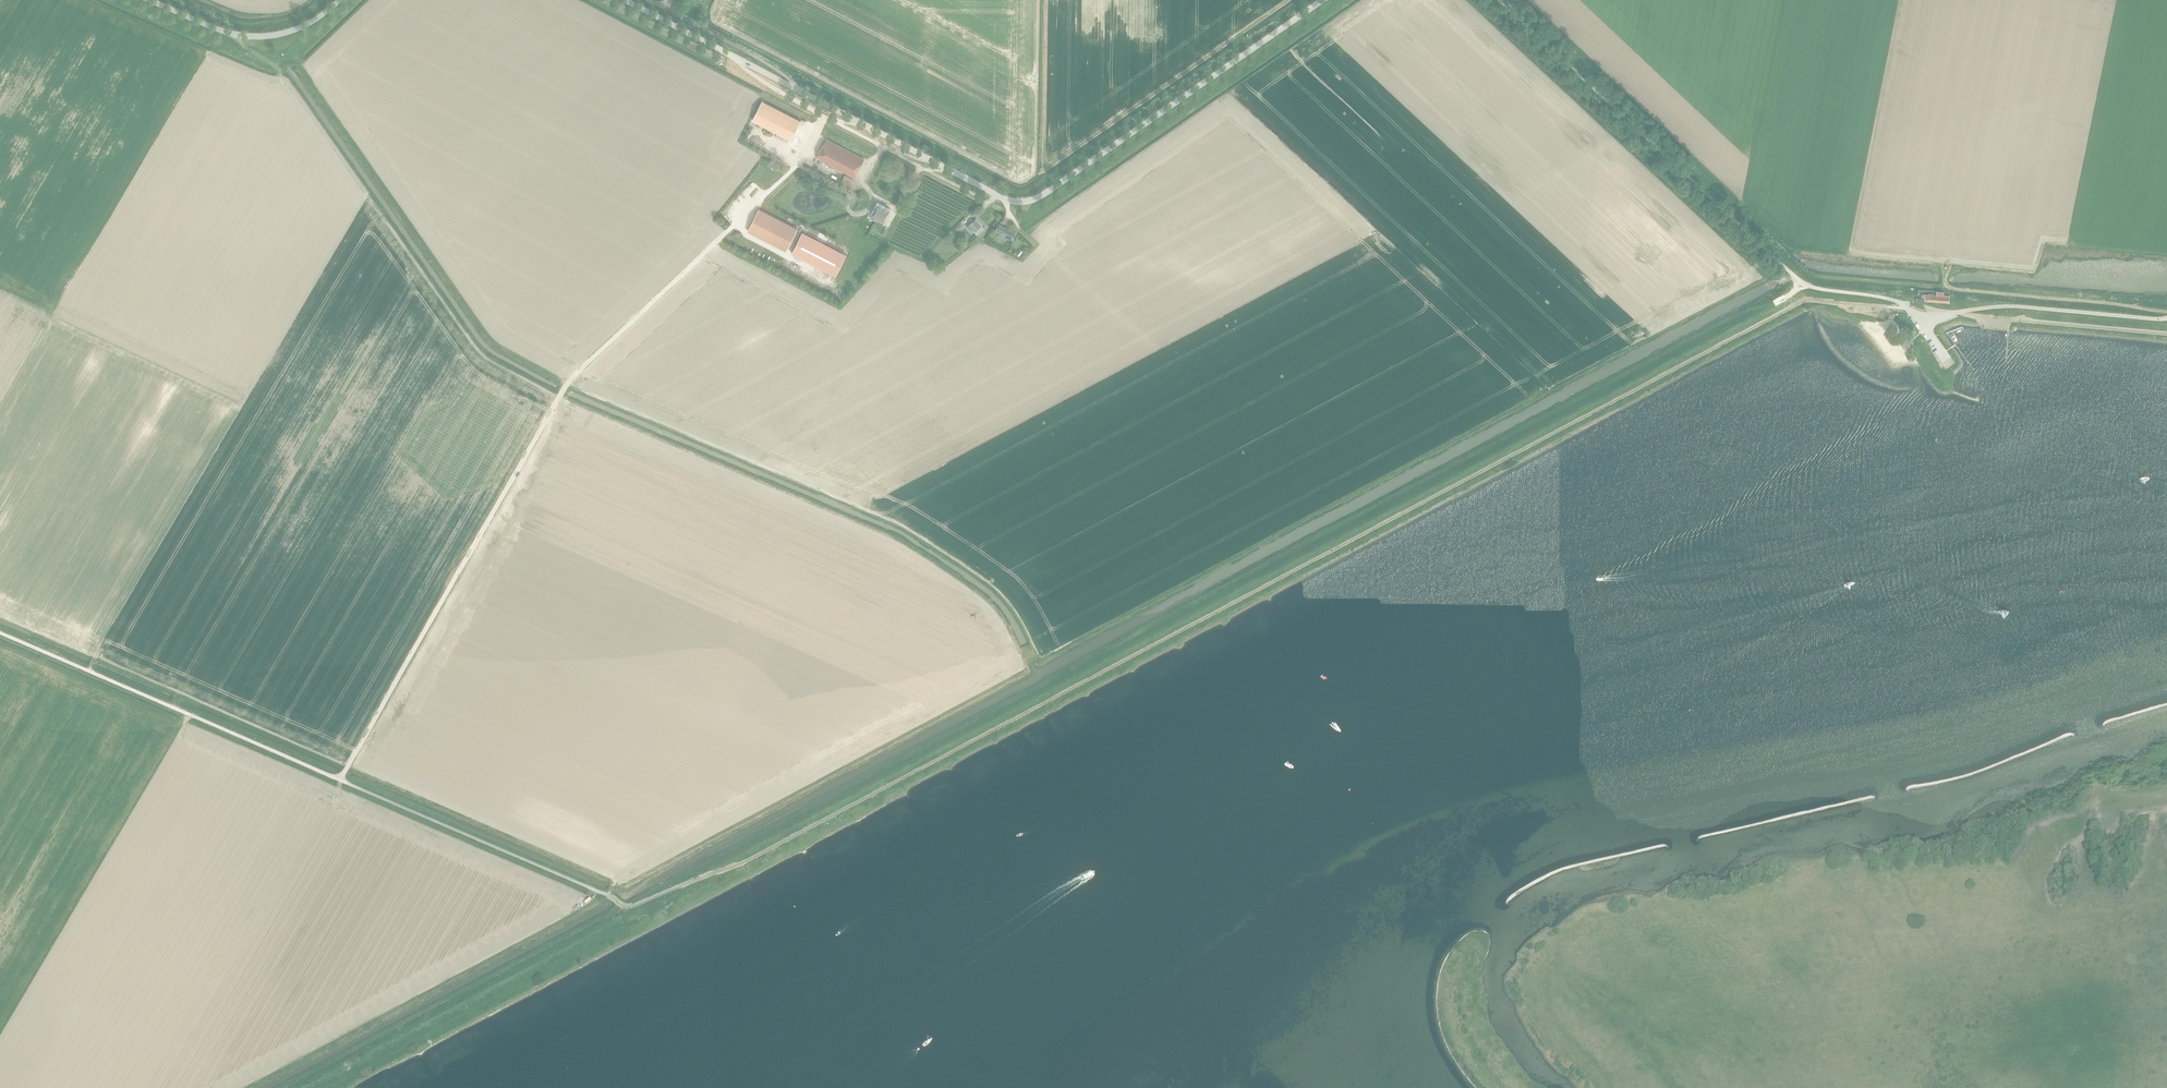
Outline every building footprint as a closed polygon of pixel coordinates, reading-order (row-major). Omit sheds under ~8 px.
[(791,140),(801,120),(762,100),(752,120),(791,140)] [(855,177),(864,159),(830,141),(826,139),(816,157),(855,177)] [(844,175),(841,181),(850,186),(853,180),(844,175)] [(881,211),(884,206),(877,202),(871,214),(872,215),(870,218),(875,220),(877,217),(876,216),(878,211),(882,213),(883,212),(881,211)] [(876,216),(877,217),(884,220),(890,209),(884,206),(881,211),(883,212),(882,213),(878,211),(876,216)] [(786,250),(797,228),(759,209),(749,231),(786,250)] [(976,218),(967,226),(971,230),(973,229),(975,231),(974,232),(977,235),(985,228),(982,225),(976,218)] [(1015,232),(999,223),(996,221),(994,225),(997,227),(995,230),(1011,239),(1015,232)] [(802,231),(792,252),(816,265),(835,275),(846,254),(827,244),(802,231)] [(1924,300),(1949,303),(1950,295),(1944,294),(1944,292),(1936,291),(1936,296),(1935,296),(1935,294),(1928,294),(1928,295),(1924,294),(1923,297),(1925,297),(1924,300)]
